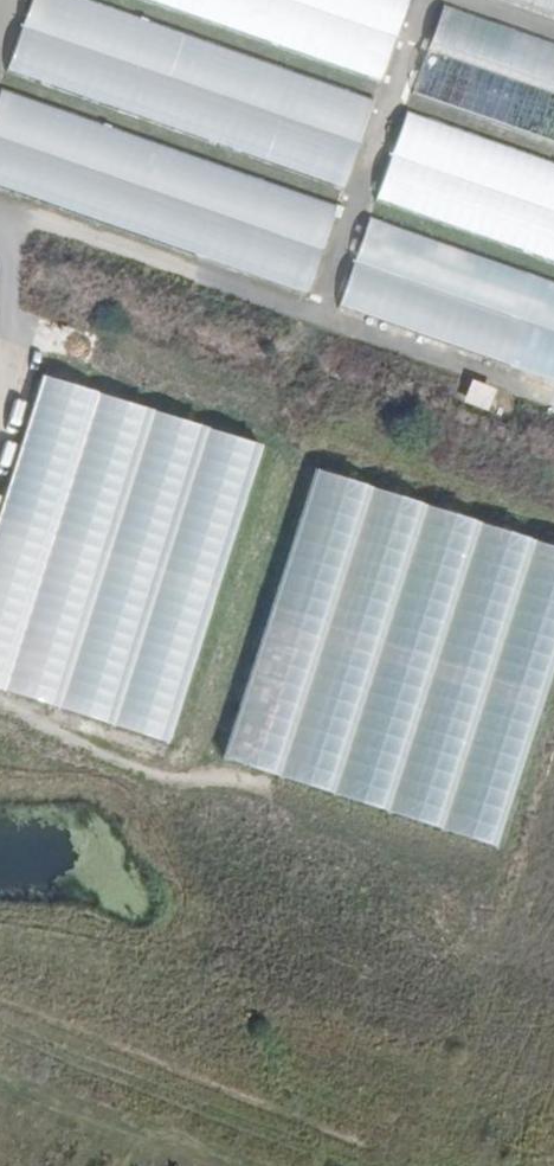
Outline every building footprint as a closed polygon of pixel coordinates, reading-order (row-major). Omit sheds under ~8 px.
[(87,0),(29,0),(2,71),(341,187),(372,102),(87,0)] [(378,82),(409,0),(140,0),(378,82)] [(443,5),(413,93),(553,141),(553,43),(443,5)] [(0,92),(0,185),(315,298),(338,205),(0,92)] [(400,114),(368,199),(553,264),(553,165),(400,114)] [(365,216),(331,302),(553,382),(553,283),(365,216)] [(40,378),(0,498),(0,694),(155,745),(256,442),(40,378)]
